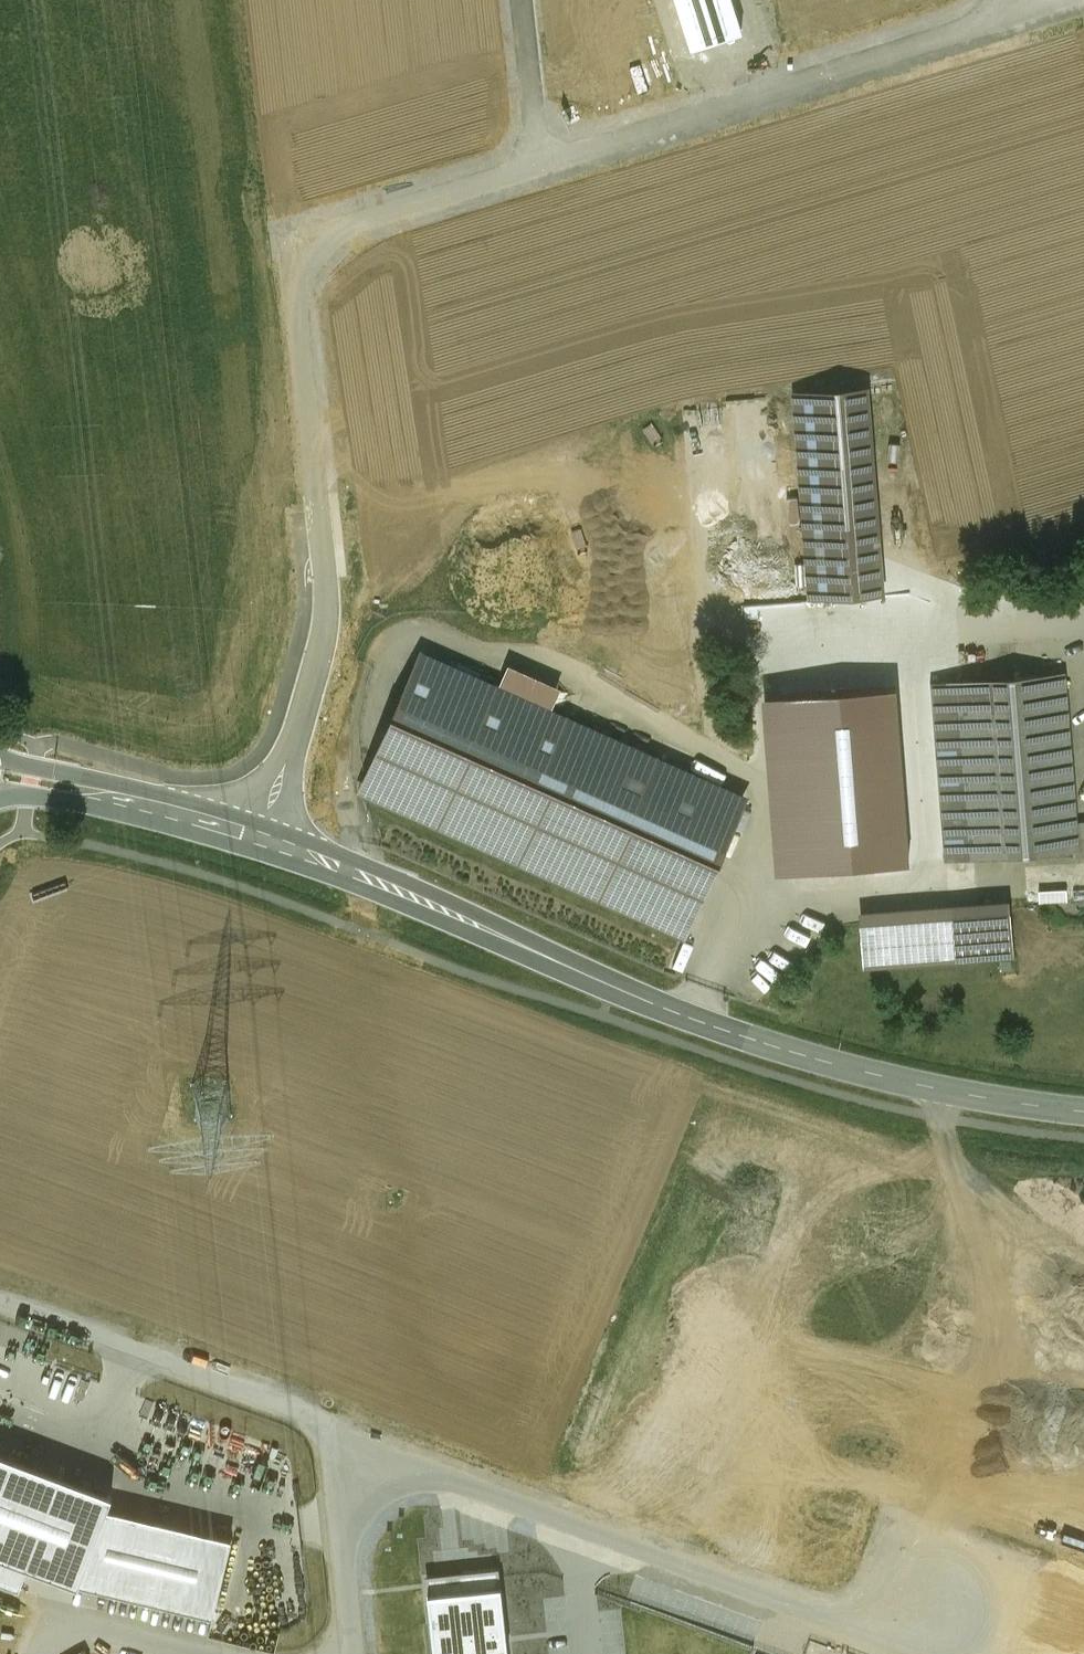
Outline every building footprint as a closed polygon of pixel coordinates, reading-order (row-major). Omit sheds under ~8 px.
[(692,48),(743,32),(733,0),(677,0),(692,48)] [(869,390),(796,395),(812,597),(884,591),(869,390)] [(743,798),(423,656),(363,791),(683,933),(717,856),(743,798)] [(1063,674),(931,684),(945,860),(1076,849),(1077,849),(1075,823),(1063,674)] [(1075,823),(1077,849),(1076,849),(1077,858),(1083,857),(1083,822),(1075,823)] [(863,912),(864,924),(867,968),(992,958),(1012,956),(1011,939),(1008,912),(1007,901),(863,912)] [(20,1578),(28,1557),(77,1573),(217,1610),(231,1532),(113,1504),(112,1489),(0,1447),(0,1570),(20,1578)] [(435,1653),(509,1653),(500,1568),(427,1576),(435,1653)]
